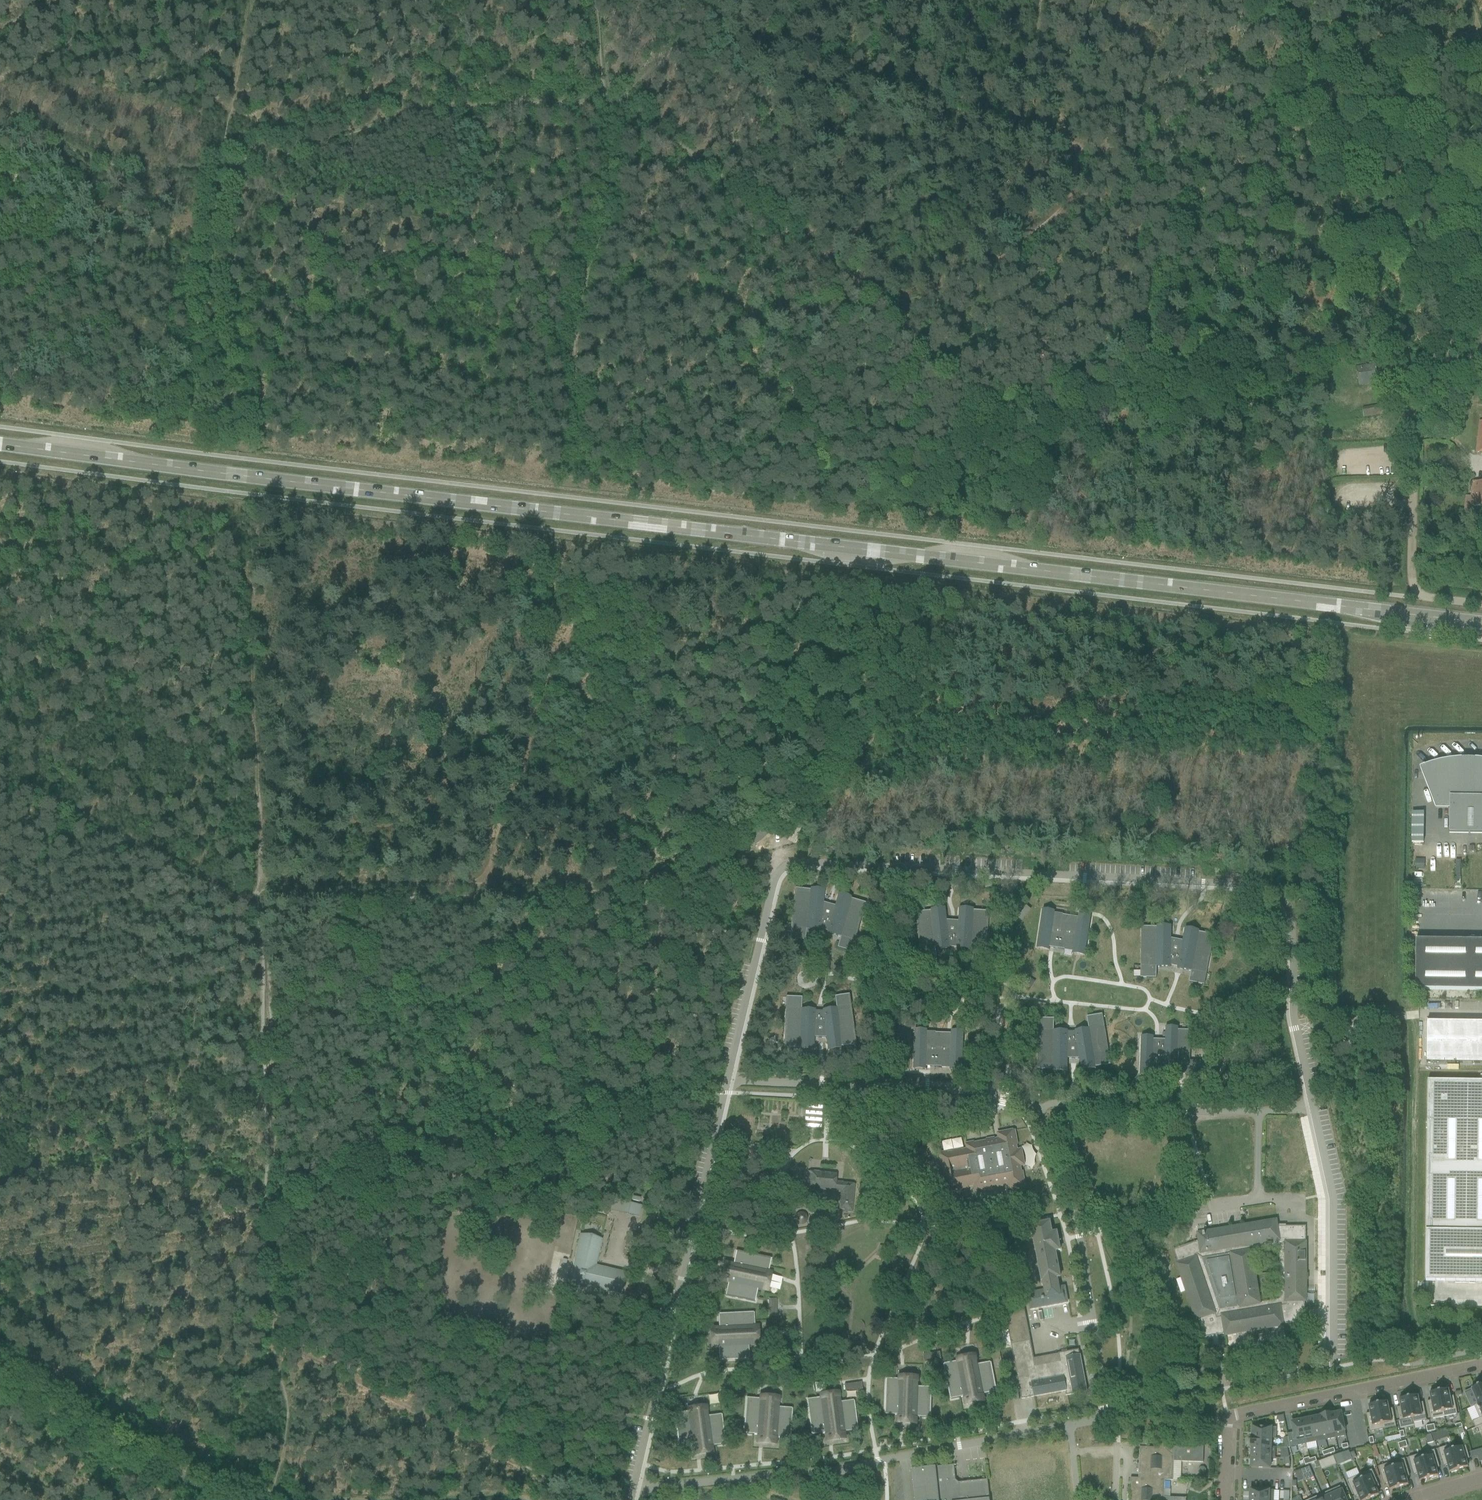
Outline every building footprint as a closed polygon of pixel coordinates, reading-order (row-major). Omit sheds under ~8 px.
[(1357,368),(1360,386),(1384,381),(1381,364),(1357,368)] [(1481,508),(1481,483),(1473,482),(1471,498),(1474,498),(1473,507),(1481,508)] [(1480,761),(1477,761),(1470,760),(1464,760),(1457,761),(1454,761),(1451,761),(1444,763),(1441,763),(1435,765),(1429,767),(1425,768),(1422,769),(1426,778),(1436,807),(1450,807),(1450,833),(1481,833),(1481,761),(1480,761)] [(1424,812),(1412,812),(1412,842),(1424,842),(1424,812)] [(1415,859),(1415,870),(1424,870),(1425,859),(1415,859)] [(811,888),(810,888),(810,890),(795,888),(795,889),(790,939),(789,938),(789,939),(805,941),(806,929),(820,931),(820,929),(827,931),(827,933),(840,937),(837,948),(852,952),(852,951),(866,904),(866,903),(852,899),(852,897),(850,904),(837,900),(839,893),(838,893),(834,906),(823,903),(825,890),(824,890),(823,897),(810,895),(811,888)] [(932,909),(931,909),(931,911),(916,912),(916,913),(917,913),(922,963),(937,962),(936,950),(950,949),(950,947),(957,947),(957,949),(971,950),(970,962),(986,963),(986,962),(985,962),(989,912),(974,911),(974,909),(973,916),(960,915),(960,908),(959,908),(958,921),(947,920),(946,907),(945,908),(946,914),(932,916),(932,909)] [(1055,911),(1043,909),(1037,949),(1049,951),(1049,948),(1073,952),(1073,955),(1085,956),(1091,917),(1079,915),(1078,918),(1055,914),(1055,911)] [(1171,967),(1171,965),(1178,966),(1177,968),(1191,971),(1189,982),(1204,985),(1213,936),(1214,936),(1214,935),(1199,932),(1200,930),(1199,930),(1198,937),(1184,934),(1186,928),(1185,928),(1182,941),(1171,939),(1171,926),(1171,932),(1157,932),(1157,925),(1157,927),(1142,927),(1142,928),(1141,977),(1141,978),(1156,978),(1157,967),(1171,967)] [(1481,990),(1481,940),(1416,940),(1415,990),(1481,990)] [(833,966),(832,971),(848,975),(850,970),(833,966)] [(928,986),(926,991),(942,997),(944,992),(928,986)] [(850,994),(835,996),(836,1008),(822,1010),(822,1012),(815,1012),(815,1009),(801,1009),(802,997),(786,997),(786,998),(787,998),(785,1047),(784,1047),(784,1048),(799,1049),(799,1050),(800,1050),(800,1044),(813,1044),(813,1051),(814,1051),(814,1037),(826,1038),(828,1051),(827,1044),(841,1042),(841,1049),(842,1049),(842,1047),(857,1045),(857,1044),(856,1044),(850,995),(850,994)] [(1201,1006),(1200,1011),(1217,1014),(1218,1009),(1201,1006)] [(1054,1031),(1054,1019),(1039,1019),(1039,1020),(1038,1070),(1053,1071),(1053,1072),(1067,1073),(1068,1059),(1079,1059),(1082,1072),(1096,1070),(1096,1068),(1111,1065),(1110,1065),(1102,1016),(1103,1016),(1103,1015),(1087,1017),(1088,1029),(1074,1031),(1075,1033),(1068,1033),(1068,1031),(1054,1031)] [(1481,1063),(1481,1022),(1428,1021),(1427,1063),(1481,1063)] [(1207,1076),(1207,1063),(1206,1063),(1190,1062),(1191,1032),(1191,1031),(1179,1031),(1179,1027),(1166,1027),(1166,1040),(1154,1039),(1154,1037),(1142,1036),(1140,1076),(1153,1077),(1153,1074),(1165,1074),(1164,1077),(1177,1078),(1177,1075),(1207,1076)] [(928,1030),(915,1029),(914,1069),(926,1070),(926,1067),(950,1068),(950,1071),(963,1071),(964,1031),(952,1030),(952,1033),(928,1033),(928,1030)] [(1481,1282),(1481,1081),(1428,1080),(1426,1281),(1481,1282)] [(805,1127),(821,1129),(823,1104),(806,1102),(805,1127)] [(940,1154),(947,1191),(954,1190),(954,1187),(960,1186),(960,1189),(968,1187),(968,1185),(974,1184),(975,1190),(983,1189),(982,1187),(995,1184),(996,1187),(1003,1185),(1003,1183),(1007,1182),(1008,1189),(1025,1186),(1022,1172),(1020,1172),(1019,1166),(1024,1165),(1021,1150),(1016,1151),(1015,1145),(1017,1145),(1014,1130),(998,1134),(999,1140),(995,1141),(995,1139),(987,1140),(987,1143),(974,1145),(974,1143),(966,1144),(968,1151),(962,1152),(961,1150),(953,1151),(954,1154),(948,1155),(947,1153),(940,1154)] [(758,1168),(756,1184),(771,1185),(773,1169),(758,1168)] [(844,1212),(852,1212),(855,1184),(836,1182),(837,1174),(808,1171),(806,1188),(841,1192),(840,1209),(844,1210),(844,1212)] [(474,1196),(474,1204),(485,1204),(485,1196),(474,1196)] [(641,1206),(631,1203),(628,1214),(639,1217),(641,1206)] [(1196,1320),(1197,1320),(1204,1338),(1207,1337),(1212,1336),(1213,1339),(1218,1338),(1218,1335),(1225,1334),(1225,1336),(1284,1326),(1284,1324),(1305,1321),(1305,1302),(1306,1302),(1306,1242),(1306,1227),(1278,1227),(1276,1220),(1198,1233),(1199,1243),(1194,1245),(1186,1248),(1175,1251),(1174,1249),(1173,1249),(1178,1263),(1177,1264),(1196,1320)] [(1027,1293),(1030,1310),(1068,1303),(1065,1287),(1059,1288),(1057,1278),(1060,1277),(1055,1251),(1060,1250),(1057,1232),(1052,1233),(1050,1222),(1031,1225),(1042,1282),(1044,1281),(1045,1290),(1027,1293)] [(588,1237),(580,1235),(569,1283),(621,1295),(626,1273),(596,1266),(601,1242),(588,1239),(588,1237)] [(892,1250),(880,1246),(876,1255),(888,1260),(892,1250)] [(771,1259),(736,1252),(733,1266),(725,1264),(725,1265),(726,1265),(726,1266),(723,1279),(723,1280),(722,1280),(728,1282),(725,1296),(755,1302),(758,1288),(759,1288),(762,1273),(768,1275),(771,1259)] [(942,1278),(938,1288),(949,1294),(954,1284),(942,1278)] [(768,1299),(768,1316),(778,1316),(777,1298),(768,1299)] [(1020,1388),(1022,1399),(1065,1391),(1066,1396),(1087,1392),(1079,1350),(1059,1353),(1059,1354),(1034,1359),(1025,1310),(1006,1314),(1017,1376),(1009,1378),(1011,1390),(1020,1388)] [(754,1313),(718,1315),(719,1329),(711,1330),(711,1331),(712,1331),(713,1345),(712,1345),(712,1346),(718,1346),(719,1360),(749,1359),(749,1346),(749,1344),(750,1344),(749,1331),(749,1329),(755,1329),(754,1313)] [(960,1361),(944,1364),(951,1399),(966,1397),(967,1404),(968,1404),(968,1403),(982,1400),(982,1401),(982,1400),(982,1401),(983,1401),(982,1395),(996,1392),(990,1362),(976,1365),(975,1364),(961,1366),(960,1361)] [(902,1379),(886,1379),(885,1415),(899,1415),(899,1423),(900,1423),(900,1422),(914,1423),(915,1423),(916,1417),(930,1418),(931,1387),(916,1387),(916,1386),(902,1385),(902,1379)] [(861,1383),(846,1383),(846,1391),(862,1391),(861,1383)] [(1471,1389),(1478,1404),(1477,1405),(1481,1403),(1481,1384),(1471,1389)] [(1457,1414),(1454,1396),(1450,1397),(1448,1390),(1439,1391),(1444,1417),(1457,1414)] [(1444,1417),(1439,1391),(1429,1394),(1431,1401),(1427,1401),(1431,1419),(1444,1417)] [(1418,1396),(1408,1398),(1413,1418),(1412,1418),(1413,1423),(1427,1420),(1423,1402),(1419,1403),(1418,1396)] [(823,1397),(807,1399),(812,1435),(826,1433),(827,1441),(828,1441),(828,1440),(842,1438),(843,1438),(843,1439),(843,1432),(857,1430),(853,1400),(838,1402),(838,1401),(823,1403),(823,1397)] [(763,1399),(747,1398),(744,1434),(759,1435),(758,1443),(759,1443),(759,1442),(773,1443),(774,1443),(774,1444),(775,1438),(789,1439),(792,1408),(777,1407),(777,1406),(762,1405),(763,1399)] [(1413,1418),(1408,1398),(1399,1400),(1400,1407),(1397,1408),(1399,1421),(1412,1418),(1413,1418)] [(1396,1427),(1392,1409),(1389,1409),(1387,1402),(1378,1404),(1383,1429),(1396,1427)] [(1473,1421),(1475,1428),(1481,1425),(1481,1403),(1477,1405),(1474,1406),(1479,1418),(1473,1421)] [(1383,1429),(1378,1404),(1368,1406),(1370,1413),(1366,1414),(1370,1432),(1383,1429)] [(691,1411),(675,1414),(680,1449),(694,1447),(695,1455),(696,1455),(696,1454),(710,1452),(711,1453),(710,1447),(725,1445),(721,1414),(706,1416),(706,1415),(691,1417),(691,1411)] [(1346,1436),(1341,1412),(1331,1414),(1336,1438),(1346,1436)] [(1205,1415),(1206,1423),(1214,1421),(1213,1414),(1205,1415)] [(1326,1440),(1336,1438),(1331,1414),(1321,1416),(1326,1440)] [(1321,1416),(1321,1417),(1311,1419),(1316,1442),(1326,1440),(1321,1416)] [(1316,1442),(1311,1419),(1302,1420),(1306,1444),(1316,1442)] [(1293,1433),(1287,1434),(1288,1438),(1290,1447),(1296,1446),(1306,1444),(1302,1420),(1291,1423),(1293,1433)] [(1276,1438),(1276,1428),(1266,1427),(1266,1425),(1258,1425),(1258,1427),(1252,1427),(1252,1437),(1251,1437),(1271,1438),(1276,1438)] [(1438,1432),(1432,1434),(1434,1441),(1440,1440),(1438,1432)] [(1251,1447),(1276,1448),(1271,1447),(1271,1438),(1251,1437),(1251,1447)] [(1186,1498),(1164,1497),(1165,1480),(1173,1480),(1174,1462),(1203,1463),(1204,1443),(1169,1442),(1169,1448),(1140,1447),(1139,1478),(1130,1478),(1130,1499),(1186,1499),(1186,1498)] [(1453,1450),(1451,1445),(1439,1449),(1444,1466),(1447,1465),(1449,1472),(1459,1470),(1453,1450)] [(1469,1459),(1466,1446),(1453,1450),(1459,1470),(1468,1467),(1466,1460),(1469,1459)] [(1275,1458),(1276,1448),(1251,1447),(1251,1448),(1252,1448),(1251,1457),(1275,1458)] [(1470,1452),(1471,1458),(1477,1457),(1479,1462),(1481,1461),(1481,1451),(1481,1449),(1470,1452)] [(1440,1468),(1434,1450),(1421,1454),(1429,1478),(1438,1476),(1436,1469),(1440,1468)] [(1349,1451),(1333,1456),(1336,1463),(1337,1465),(1337,1466),(1352,1459),(1353,1459),(1352,1459),(1350,1453),(1349,1451)] [(1429,1478),(1421,1454),(1409,1457),(1414,1475),(1417,1474),(1420,1481),(1429,1478)] [(1333,1456),(1328,1458),(1331,1466),(1336,1463),(1333,1456)] [(1251,1468),(1270,1468),(1270,1458),(1275,1459),(1275,1458),(1251,1457),(1251,1468)] [(1410,1476),(1404,1459),(1392,1462),(1399,1487),(1408,1485),(1406,1477),(1410,1476)] [(1399,1487),(1392,1462),(1379,1466),(1384,1484),(1388,1483),(1390,1490),(1399,1487)] [(911,1470),(912,1480),(914,1499),(990,1499),(988,1484),(988,1478),(987,1478),(987,1480),(959,1483),(956,1480),(954,1466),(956,1466),(956,1465),(911,1470)] [(1372,1470),(1360,1475),(1362,1480),(1370,1499),(1379,1495),(1376,1488),(1379,1486),(1374,1474),(1372,1470)] [(1347,1480),(1349,1485),(1355,1497),(1358,1496),(1360,1499),(1367,1499),(1370,1499),(1362,1480),(1360,1475),(1347,1480)] [(1330,1491),(1332,1495),(1334,1499),(1346,1499),(1342,1491),(1340,1486),(1330,1491)] [(1250,1490),(1249,1499),(1274,1499),(1274,1491),(1250,1490)] [(1321,1495),(1323,1499),(1334,1499),(1332,1495),(1330,1491),(1321,1495)]
